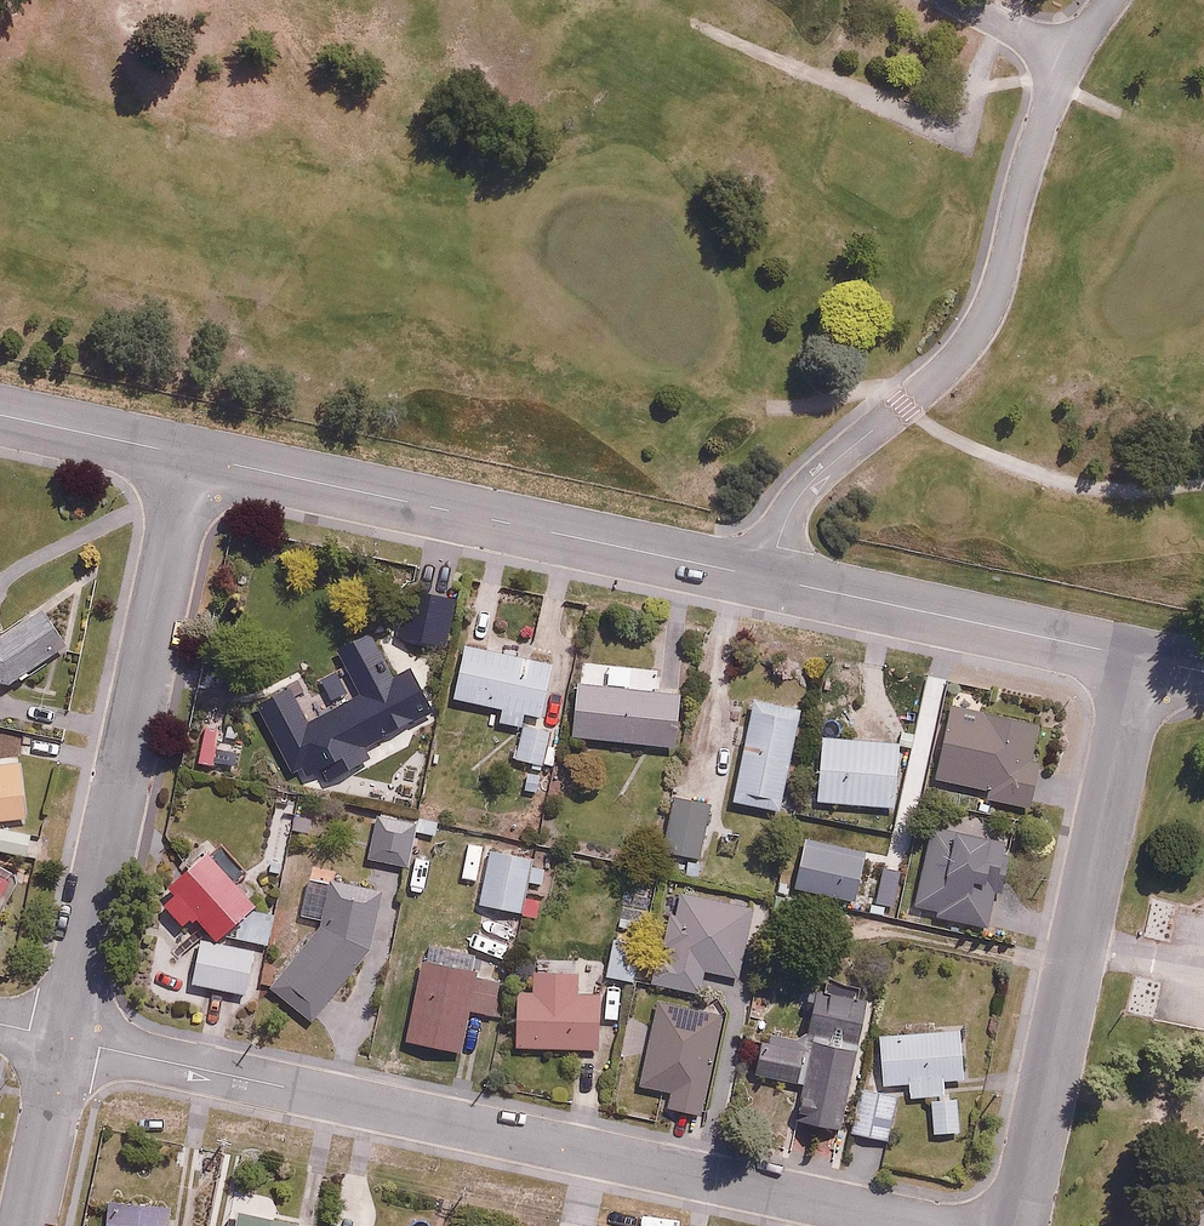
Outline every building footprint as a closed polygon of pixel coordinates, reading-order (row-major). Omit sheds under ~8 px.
[(0,632),(0,677),(11,678),(71,646),(50,606),(1,632),(0,632)] [(469,642),(458,695),(501,703),(498,718),(527,724),(530,708),(545,711),(556,659),(469,642)] [(359,693),(278,736),(300,777),(436,704),(414,663),(395,674),(383,653),(347,672),(359,693)] [(685,690),(580,680),(575,733),(681,742),(685,690)] [(783,807),(803,704),(757,695),(736,798),(783,807)] [(987,798),(1033,808),(1041,773),(1026,770),(1037,720),(954,702),(937,777),(989,788),(987,798)] [(556,728),(524,724),(519,759),(552,763),(556,728)] [(903,737),(824,735),(822,802),(902,804),(903,737)] [(0,762),(0,818),(28,815),(23,760),(0,762)] [(701,857),(710,801),(673,795),(664,851),(701,857)] [(410,865),(416,814),(373,809),(367,860),(410,865)] [(935,916),(991,926),(1007,835),(934,822),(920,904),(937,907),(935,916)] [(474,901),(525,909),(530,879),(543,881),(547,853),(484,842),(474,901)] [(260,903),(211,848),(168,886),(218,942),(260,903)] [(14,873),(0,865),(0,899),(14,873)] [(304,878),(300,911),(324,919),(276,988),(323,1022),(376,949),(384,888),(304,878)] [(705,971),(753,980),(759,952),(745,950),(754,903),(681,890),(664,983),(701,990),(705,971)] [(637,978),(645,939),(613,933),(606,972),(637,978)] [(419,953),(400,1031),(463,1046),(472,1008),(495,1014),(505,974),(419,953)] [(581,989),(580,953),(535,955),(536,990),(518,990),(520,1048),(603,1045),(601,988),(581,989)] [(812,1039),(764,1028),(752,1084),(799,1095),(795,1116),(845,1127),(875,998),(824,986),(812,1039)] [(658,995),(642,1085),(670,1090),(667,1106),(707,1113),(726,1007),(658,995)] [(880,1032),(884,1082),(910,1080),(911,1097),(932,1095),(947,1094),(946,1078),(968,1076),(964,1025),(880,1032)] [(893,1138),(899,1096),(862,1090),(855,1132),(893,1138)] [(947,1094),(932,1095),(934,1131),(965,1129),(962,1093),(947,1094)] [(103,1225),(168,1225),(169,1202),(105,1199),(103,1225)] [(296,1220),(237,1211),(235,1225),(295,1225),(296,1220)]
